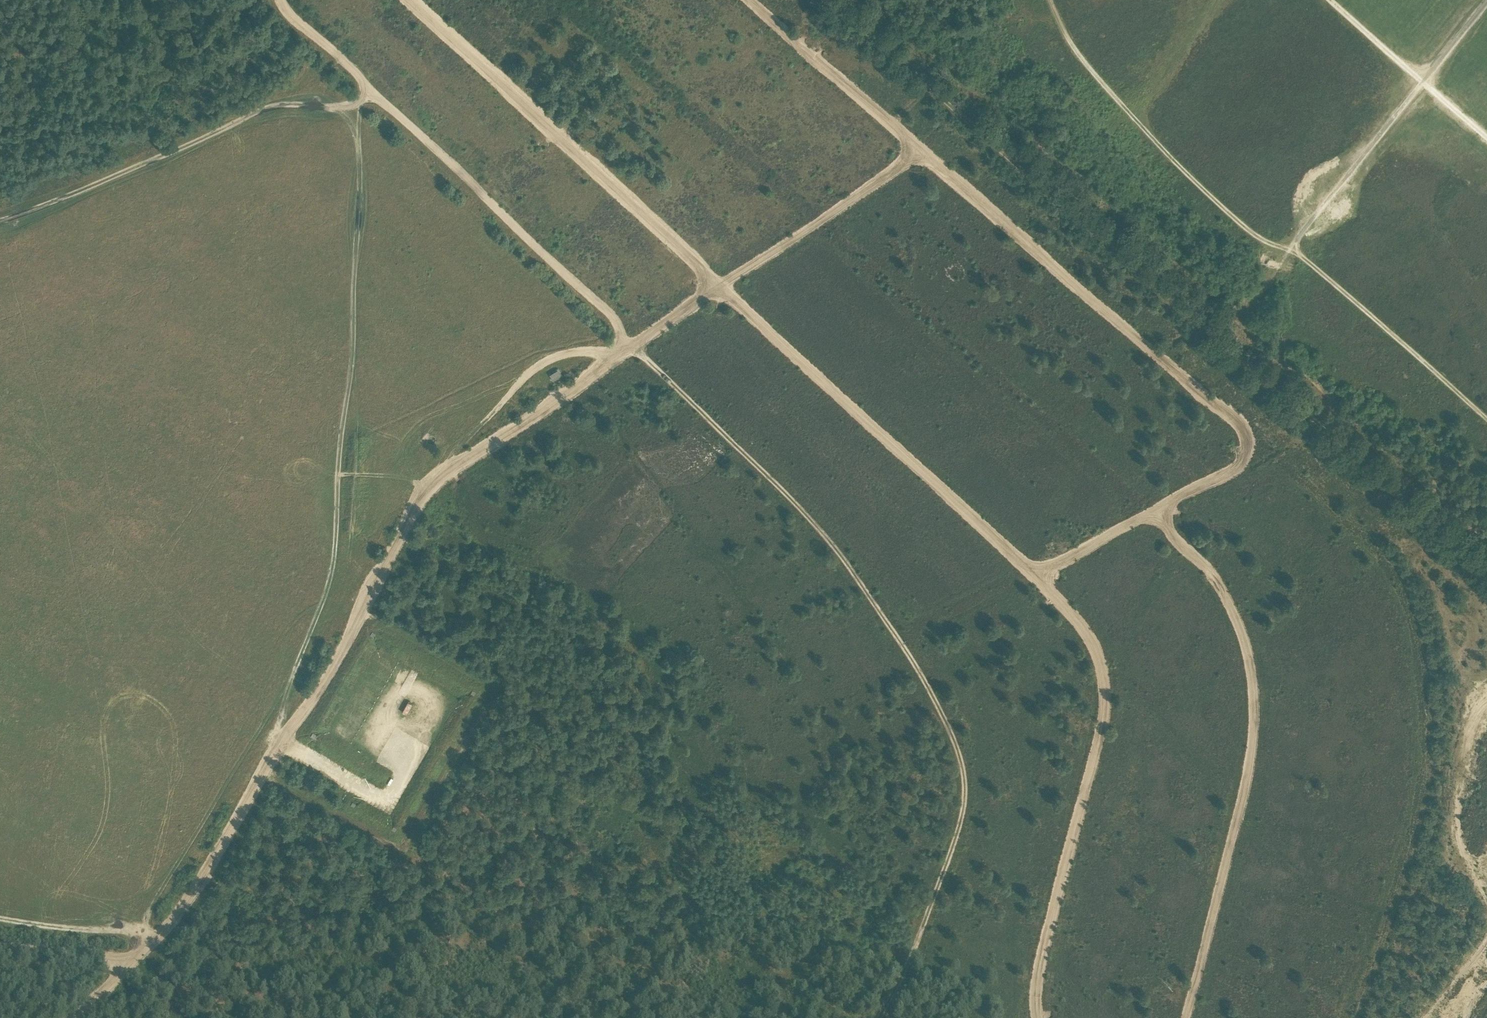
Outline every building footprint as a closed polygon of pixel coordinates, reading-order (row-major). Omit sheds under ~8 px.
[(549,372),(553,379),(561,374),(558,368),(549,372)]
